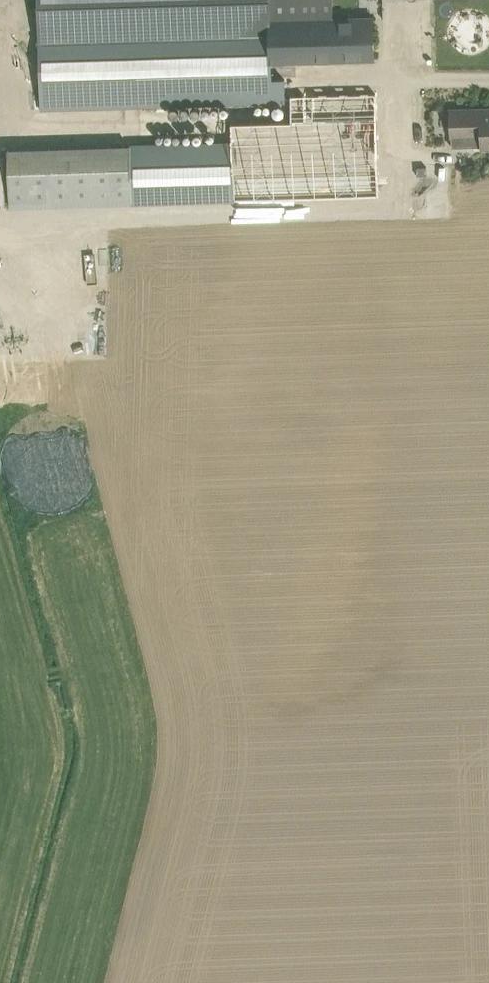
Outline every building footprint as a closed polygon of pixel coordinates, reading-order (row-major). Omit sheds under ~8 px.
[(41,106),(130,104),(272,101),(271,60),(375,57),(374,17),(335,17),(335,0),(38,0),(41,106)] [(488,146),(488,108),(451,109),(452,145),(483,144),(483,146),(488,146)] [(12,207),(235,201),(233,141),(10,148),(12,207)]
